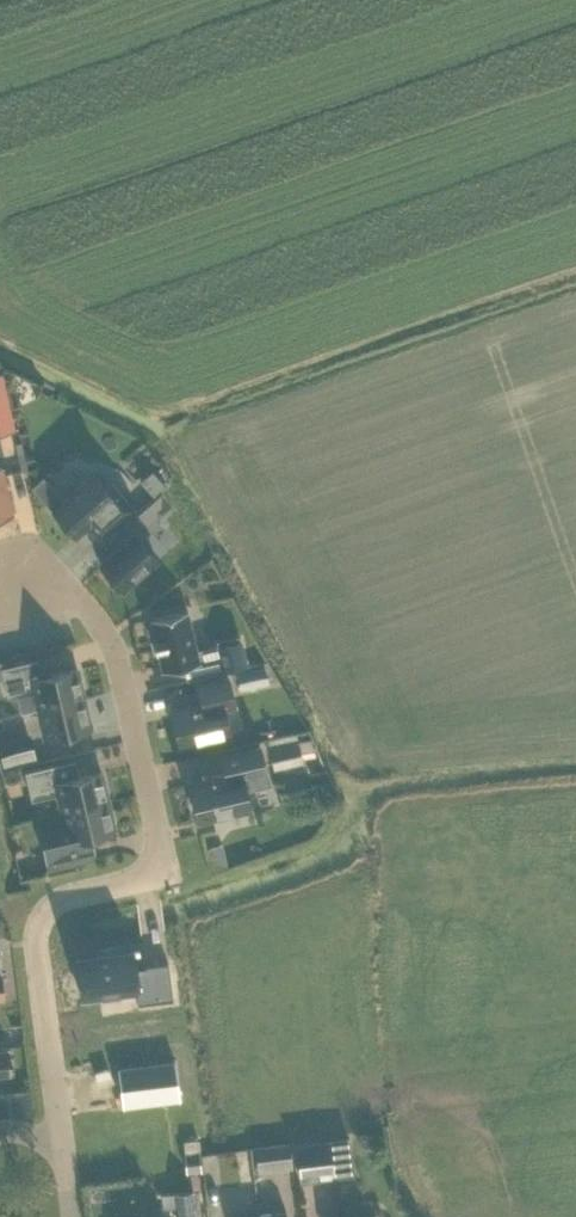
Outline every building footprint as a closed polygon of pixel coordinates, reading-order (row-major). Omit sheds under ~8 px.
[(10,409),(1,372),(0,372),(0,412),(10,409)] [(13,514),(2,465),(0,465),(0,517),(13,514)] [(153,495),(165,484),(152,469),(140,480),(153,495)] [(92,473),(51,510),(75,536),(90,523),(102,535),(133,507),(109,480),(103,485),(92,473)] [(135,534),(101,565),(122,588),(156,558),(135,534)] [(150,618),(155,638),(153,638),(155,650),(157,650),(162,670),(183,665),(186,679),(223,670),(217,644),(196,649),(187,609),(150,618)] [(223,670),(248,665),(242,638),(217,644),(223,670)] [(33,659),(0,667),(3,677),(7,696),(16,694),(20,712),(37,708),(84,697),(77,668),(54,673),(37,677),(33,659)] [(240,688),(268,681),(264,665),(236,672),(240,688)] [(198,684),(202,704),(172,711),(180,745),(229,734),(223,707),(234,704),(228,677),(198,684)] [(91,726),(84,697),(37,708),(44,737),(91,726)] [(3,764),(35,757),(29,732),(0,738),(0,751),(3,764)] [(281,736),(267,739),(268,744),(274,768),(288,765),(281,736)] [(220,756),(225,774),(188,783),(197,820),(250,808),(245,788),(268,782),(260,746),(220,756)] [(57,793),(61,811),(108,800),(101,771),(61,780),(57,763),(25,771),(31,799),(57,793)] [(39,834),(47,867),(95,855),(91,835),(114,829),(108,800),(61,811),(65,828),(39,834)] [(201,846),(207,870),(225,865),(218,841),(201,846)] [(35,864),(22,867),(25,877),(38,874),(35,864)] [(175,998),(170,961),(147,964),(147,965),(137,967),(135,951),(79,958),(84,998),(138,991),(139,1003),(175,998)] [(11,1074),(8,1047),(0,1048),(0,1076),(11,1074)] [(180,1097),(175,1060),(118,1067),(123,1105),(180,1097)] [(295,1143),(298,1174),(299,1178),(333,1175),(330,1153),(349,1151),(348,1137),(331,1139),(295,1143)] [(187,1171),(201,1170),(199,1151),(185,1153),(187,1171)] [(193,1190),(174,1192),(177,1216),(196,1216),(193,1190)]
